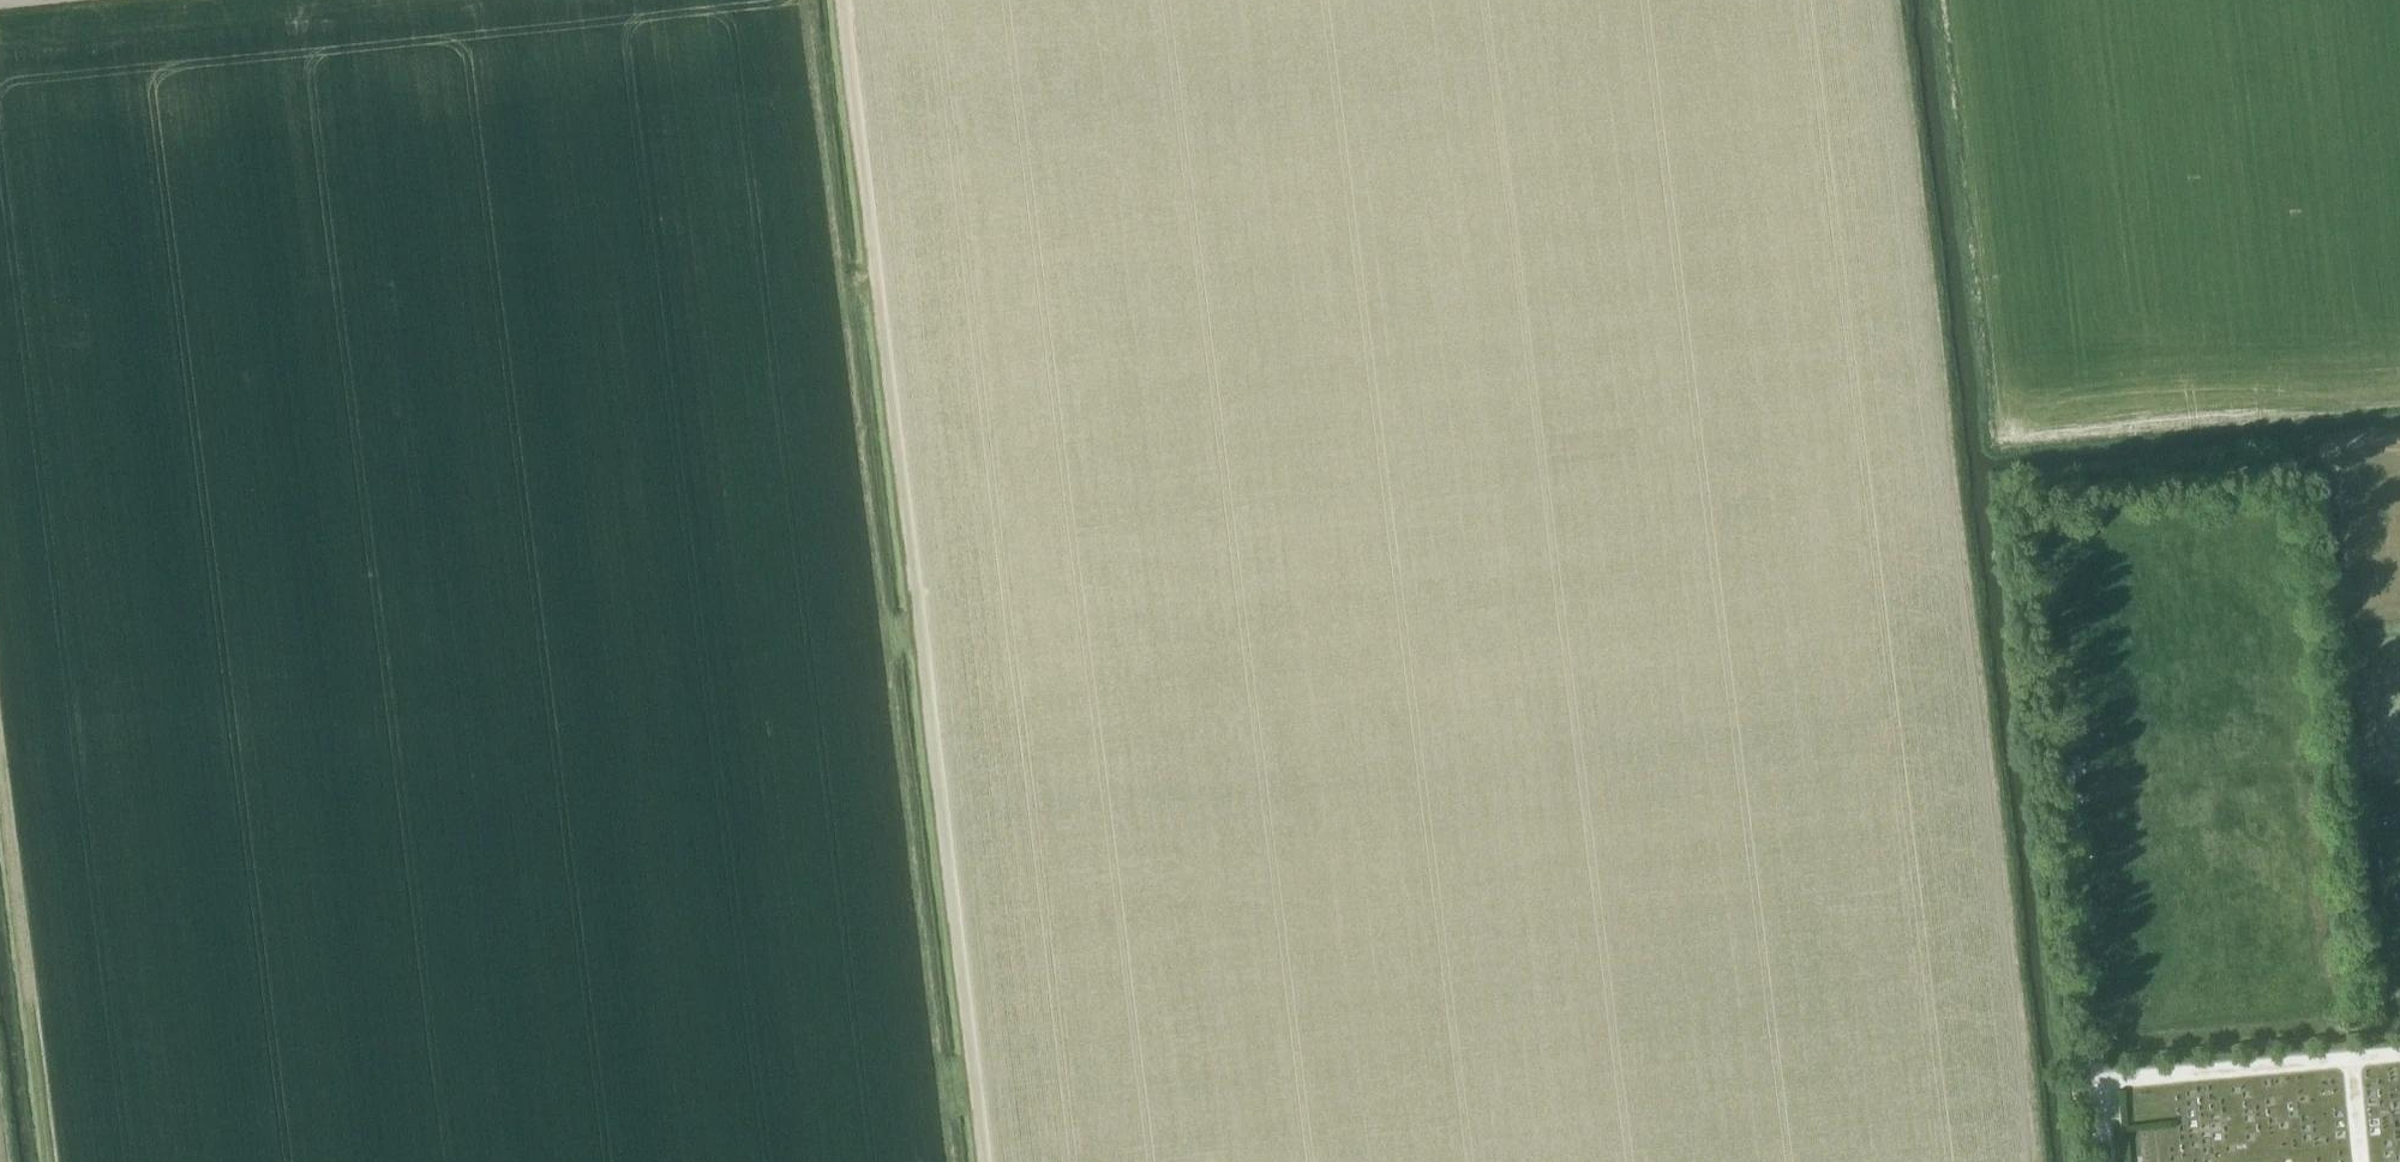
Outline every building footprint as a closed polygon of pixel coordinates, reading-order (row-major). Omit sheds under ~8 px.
[(2089,775),(2107,774),(2106,744),(2072,745),(2072,755),(2059,755),(2060,791),(2089,790),(2089,775)]
